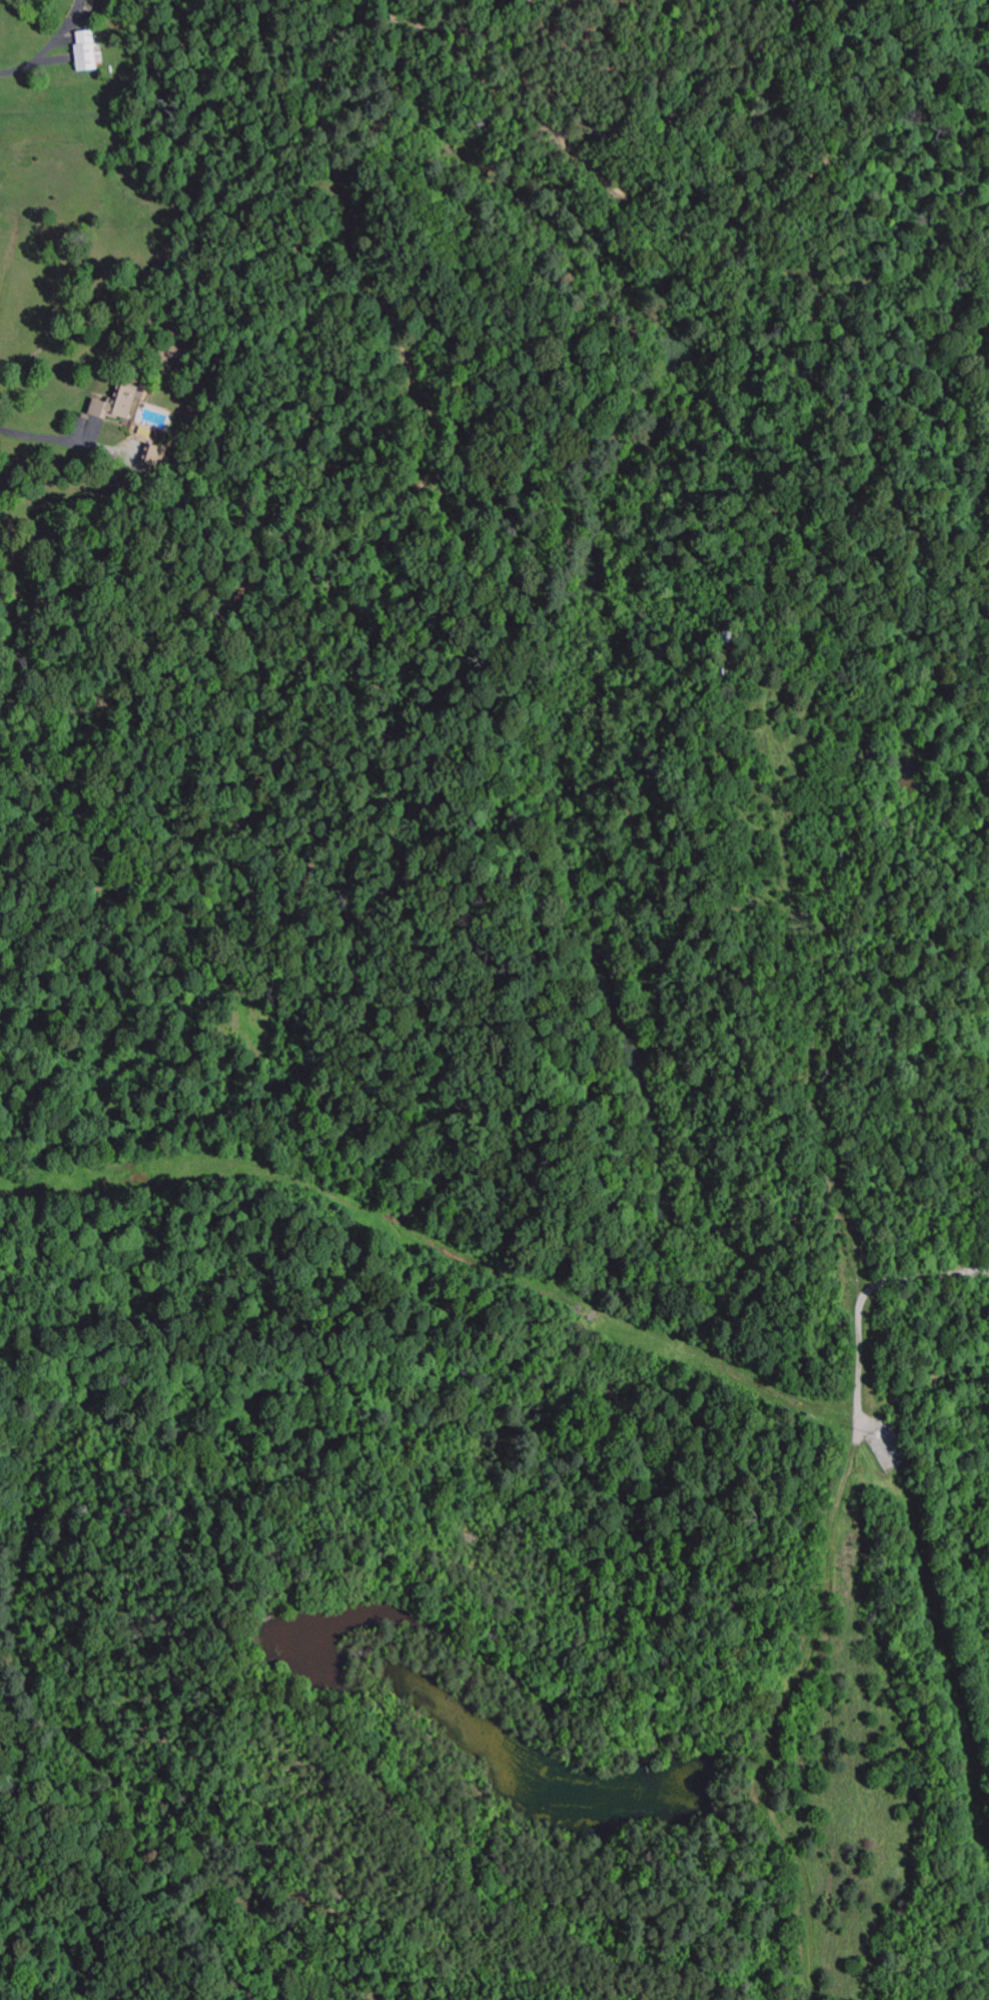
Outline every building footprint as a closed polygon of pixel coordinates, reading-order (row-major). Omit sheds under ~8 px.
[(78,71),(105,68),(102,43),(96,44),(94,30),(74,32),(78,71)] [(138,388),(116,382),(110,404),(93,399),(88,416),(106,421),(108,416),(129,422),(138,388)]
